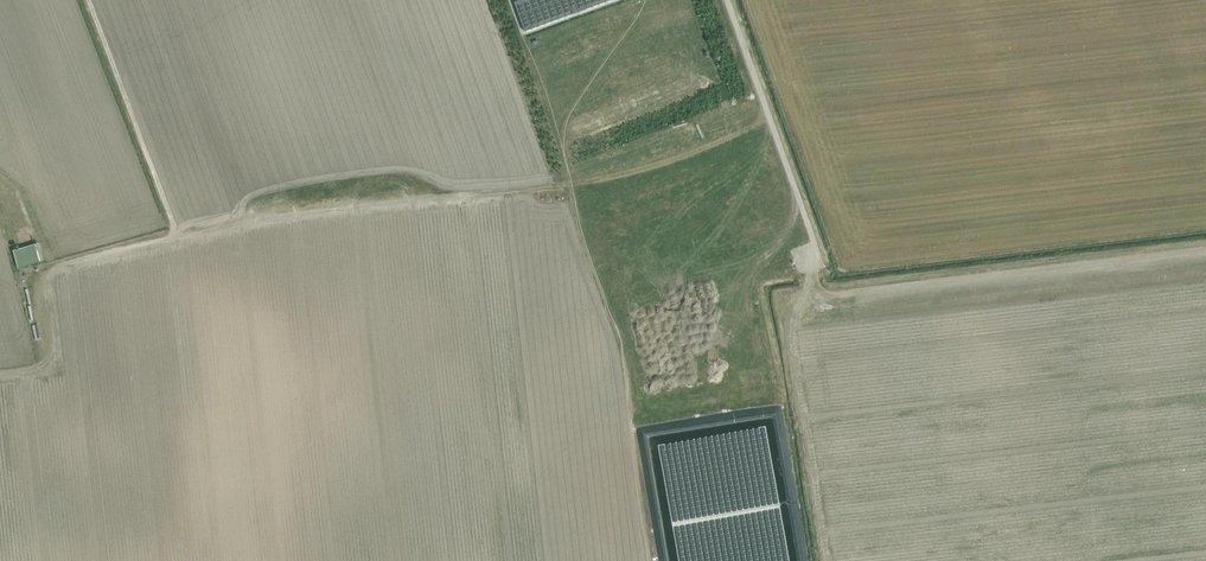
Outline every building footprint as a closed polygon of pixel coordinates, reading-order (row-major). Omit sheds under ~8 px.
[(514,2),(525,31),(611,0),(518,0),(514,2)] [(41,261),(36,244),(14,250),(18,268),(41,261)]
